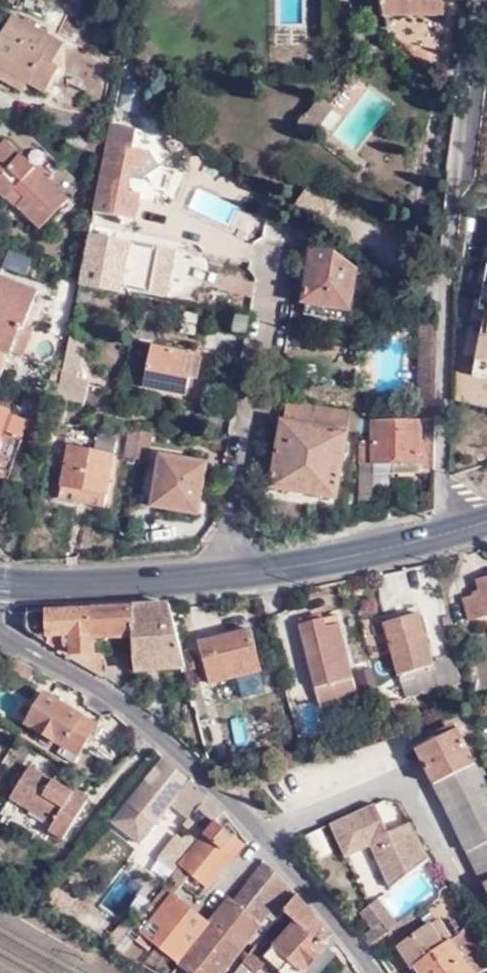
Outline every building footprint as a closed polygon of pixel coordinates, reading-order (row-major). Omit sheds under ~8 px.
[(385,14),(446,14),(446,0),(381,0),(385,14)] [(0,51),(0,67),(36,87),(50,95),(66,70),(60,66),(71,49),(19,19),(0,51)] [(0,67),(0,81),(29,98),(36,87),(0,67)] [(334,108),(321,99),(309,115),(306,116),(301,122),(301,130),(307,134),(313,136),(334,108)] [(138,146),(141,131),(115,124),(98,211),(124,216),(128,222),(135,219),(142,220),(147,193),(134,189),(137,173),(149,175),(164,166),(155,150),(138,146)] [(176,153),(184,147),(178,137),(170,142),(176,153)] [(53,186),(9,142),(2,150),(0,152),(0,176),(2,178),(0,180),(0,195),(6,202),(8,200),(17,193),(28,203),(20,210),(42,233),(69,203),(53,186)] [(71,168),(53,186),(69,203),(87,184),(71,168)] [(343,201),(314,181),(298,207),(326,227),(343,201)] [(8,200),(20,210),(28,203),(17,193),(8,200)] [(94,234),(83,287),(125,294),(128,290),(171,299),(173,289),(184,291),(190,262),(179,260),(180,251),(94,234)] [(322,300),(321,314),(349,318),(352,303),(354,304),(361,267),(351,261),(350,263),(318,241),(309,297),(322,300)] [(486,383),(486,258),(465,380),(486,383)] [(8,357),(9,355),(18,334),(23,335),(24,331),(27,325),(32,313),(37,299),(0,281),(0,353),(8,357)] [(309,297),(308,311),(321,314),(322,300),(309,297)] [(38,315),(32,313),(27,325),(33,327),(38,315)] [(251,328),(253,316),(239,315),(238,327),(251,328)] [(18,334),(9,355),(19,361),(31,334),(24,331),(23,335),(18,334)] [(73,331),(71,346),(83,348),(85,334),(73,331)] [(71,346),(60,400),(72,402),(87,405),(92,382),(79,380),(79,383),(72,381),(73,372),(80,374),(85,349),(83,348),(71,346)] [(146,386),(187,393),(190,375),(197,377),(201,354),(153,346),(146,386)] [(6,362),(8,357),(0,353),(0,359),(6,362)] [(60,400),(57,416),(68,418),(72,402),(60,400)] [(353,411),(289,400),(273,486),(338,498),(353,411)] [(28,421),(0,412),(0,469),(12,472),(28,421)] [(421,443),(422,421),(420,421),(373,419),(372,470),(433,472),(435,421),(426,421),(425,443),(421,443)] [(129,455),(139,457),(144,427),(134,427),(129,455)] [(144,427),(139,457),(150,459),(155,428),(144,427)] [(99,448),(100,439),(73,434),(72,444),(99,448)] [(94,491),(111,494),(120,441),(101,437),(100,439),(99,448),(72,444),(62,499),(91,504),(94,491)] [(200,513),(210,461),(165,453),(155,506),(200,513)] [(109,507),(111,494),(94,491),(91,504),(109,507)] [(483,581),(485,589),(475,593),(477,596),(465,600),(472,623),(486,618),(486,579),(483,581)] [(171,605),(136,607),(137,638),(138,672),(189,668),(171,605)] [(136,607),(94,609),(94,670),(100,675),(100,652),(97,652),(97,639),(137,638),(136,607)] [(94,609),(31,613),(30,629),(69,655),(91,654),(92,669),(94,670),(94,609)] [(455,684),(450,657),(433,660),(421,615),(386,622),(405,691),(439,682),(441,687),(455,684)] [(359,697),(342,625),(329,628),(326,619),(302,625),(322,706),(359,697)] [(265,673),(254,633),(205,645),(214,686),(265,673)] [(203,686),(195,688),(202,714),(210,712),(203,686)] [(90,724),(45,692),(24,723),(58,746),(60,743),(72,751),(90,724)] [(486,777),(486,765),(481,768),(461,727),(441,736),(439,732),(420,741),(486,886),(486,780),(486,777)] [(164,756),(119,815),(146,836),(184,786),(202,802),(190,817),(200,824),(179,851),(190,858),(226,812),(204,791),(164,756)] [(87,800),(31,765),(11,798),(68,832),(87,800)] [(332,820),(334,824),(380,804),(378,799),(332,820)] [(380,804),(334,824),(347,853),(373,842),(392,885),(430,857),(411,820),(391,829),(380,804)] [(190,858),(184,866),(195,874),(196,875),(212,887),(213,887),(245,848),(240,843),(243,839),(234,833),(238,827),(226,812),(190,858)] [(119,815),(112,823),(140,844),(146,836),(119,815)] [(247,889),(266,861),(265,860),(233,902),(228,898),(209,921),(211,923),(228,900),(235,905),(247,889)] [(299,894),(266,861),(247,889),(271,908),(272,908),(276,904),(286,912),(292,902),(299,894)] [(195,874),(184,866),(174,878),(186,887),(196,875),(195,874)] [(107,887),(85,911),(100,924),(121,899),(107,887)] [(271,908),(247,889),(235,905),(259,923),(271,908)] [(140,932),(144,934),(161,913),(173,896),(175,898),(177,896),(172,892),(140,932)] [(299,894),(292,902),(286,912),(292,917),(299,922),(296,928),(276,953),(269,949),(262,943),(252,956),(247,963),(248,964),(256,970),(267,956),(286,972),(299,972),(302,968),(307,972),(314,972),(335,949),(340,956),(345,953),(299,894)] [(182,964),(210,925),(211,924),(211,923),(177,896),(175,898),(173,896),(161,913),(144,934),(140,932),(135,939),(147,948),(153,941),(182,964)] [(369,903),(381,919),(389,928),(393,924),(397,921),(378,897),(369,903)] [(211,924),(210,925),(212,926),(210,929),(238,950),(259,923),(235,905),(228,900),(211,923),(211,924)] [(393,924),(396,929),(416,914),(413,910),(397,921),(393,924)] [(292,917),(286,912),(281,917),(288,922),(292,917)] [(396,929),(398,931),(418,916),(416,914),(396,929)] [(281,917),(276,923),(267,936),(262,943),(269,949),(288,922),(281,917)] [(447,945),(453,940),(456,938),(440,918),(432,925),(447,945)] [(365,932),(375,945),(392,932),(396,929),(393,924),(389,928),(381,919),(365,932)] [(182,964),(194,972),(219,972),(238,950),(210,929),(212,926),(210,925),(182,964)] [(401,946),(416,967),(419,965),(447,945),(432,925),(430,926),(401,946)] [(130,935),(126,931),(113,947),(118,950),(130,935)] [(267,936),(263,933),(247,953),(252,956),(262,943),(267,936)] [(133,936),(130,935),(118,950),(120,951),(133,936)] [(419,965),(424,972),(483,972),(486,971),(486,964),(475,945),(464,953),(453,940),(447,945),(419,965)] [(247,953),(242,959),(247,963),(252,956),(247,953)] [(231,972),(239,972),(245,965),(247,963),(242,959),(231,972)]
